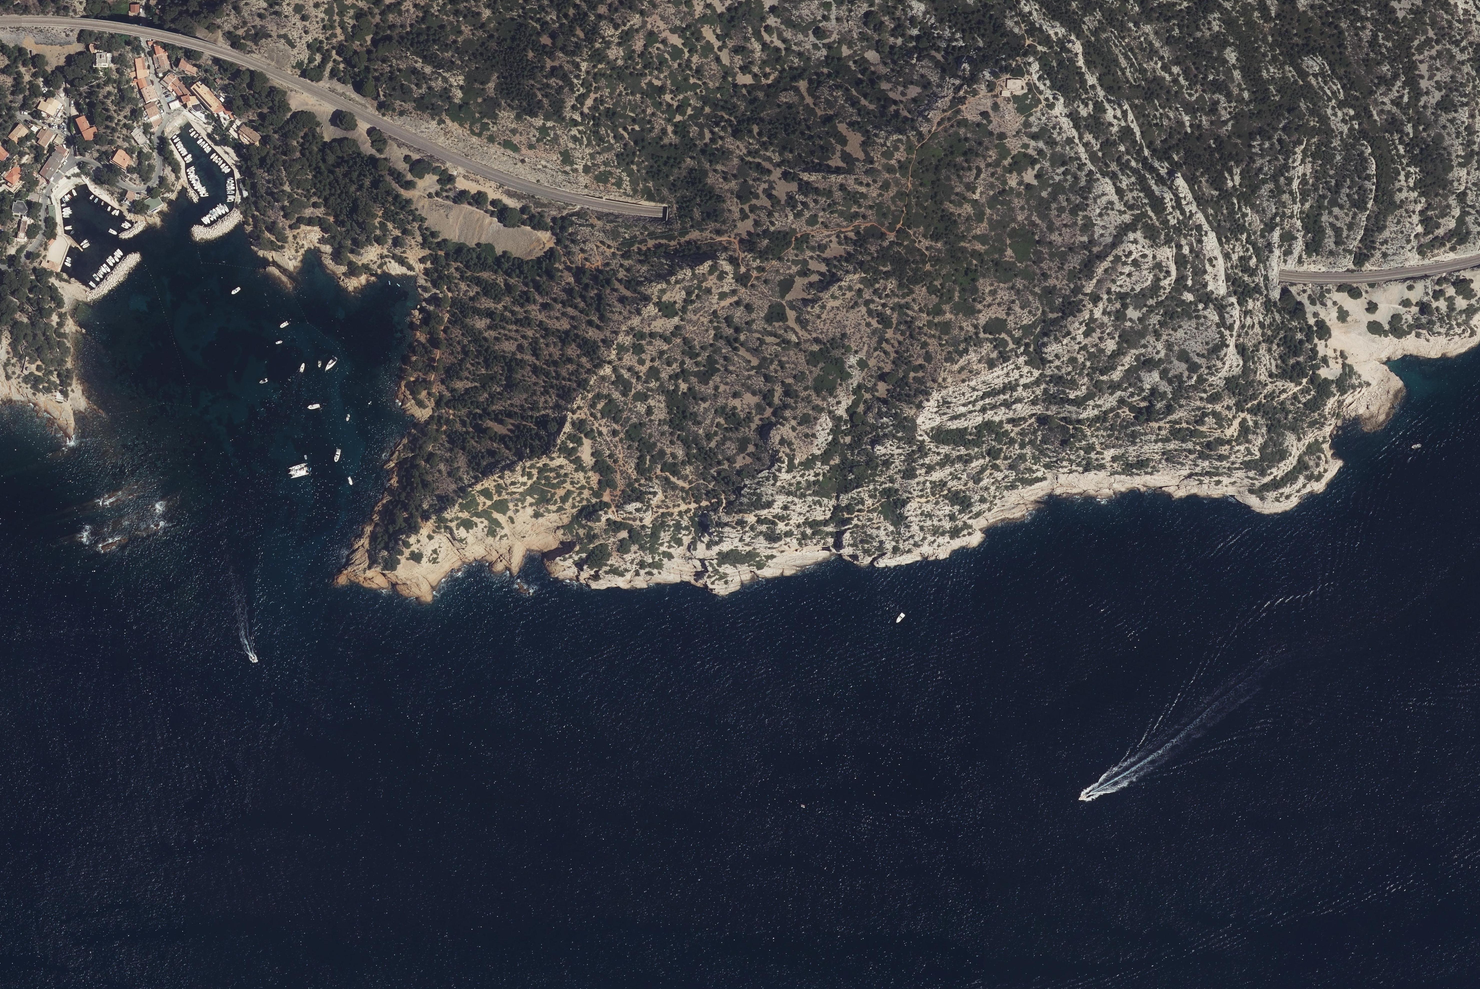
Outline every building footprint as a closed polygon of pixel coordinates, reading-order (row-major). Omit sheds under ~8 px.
[(139,11),(139,4),(131,5),(131,11),(129,11),(129,19),(132,19),(132,15),(135,13),(134,12),(139,11)] [(94,46),(90,45),(89,46),(89,47),(89,48),(88,49),(88,50),(89,50),(92,55),(95,49),(102,49),(100,47),(100,46),(99,46),(94,46)] [(161,46),(154,46),(154,47),(156,54),(153,55),(153,57),(163,54),(162,52),(161,46)] [(165,72),(170,70),(170,69),(169,66),(165,53),(163,54),(153,57),(155,65),(160,64),(161,68),(162,72),(165,72)] [(110,56),(106,56),(97,56),(97,61),(96,66),(101,66),(106,66),(107,61),(109,62),(110,56)] [(142,62),(141,58),(134,59),(136,71),(145,70),(144,64),(144,62),(142,62)] [(197,69),(187,65),(181,59),(181,60),(179,66),(178,68),(185,71),(186,70),(191,72),(195,74),(197,69)] [(147,77),(145,70),(136,71),(128,73),(129,78),(131,78),(131,77),(136,76),(137,76),(137,80),(144,78),(147,77)] [(169,86),(169,85),(172,83),(176,78),(169,73),(168,74),(166,76),(162,80),(169,85),(169,86)] [(149,81),(148,77),(138,80),(137,80),(138,82),(139,86),(141,90),(148,87),(151,86),(152,86),(151,85),(150,81),(149,81)] [(172,83),(169,85),(175,90),(177,87),(181,82),(176,78),(172,83)] [(1022,79),(1007,79),(1007,88),(1021,88),(1022,79)] [(169,85),(162,80),(160,82),(162,85),(166,88),(169,85)] [(186,96),(191,93),(187,88),(181,82),(177,87),(177,88),(175,90),(180,97),(183,96),(184,96),(186,96)] [(192,93),(196,97),(197,98),(202,102),(208,109),(212,113),(219,114),(221,118),(220,119),(222,124),(225,128),(227,124),(226,122),(227,122),(224,117),(226,116),(230,114),(231,114),(238,110),(234,106),(235,106),(234,104),(232,105),(231,104),(228,106),(227,105),(225,104),(224,105),(226,107),(225,108),(220,104),(221,103),(209,91),(206,93),(200,87),(197,83),(190,90),(192,92),(192,93)] [(209,90),(203,84),(200,87),(206,93),(209,90)] [(156,96),(151,86),(148,87),(141,90),(146,104),(153,100),(157,99),(156,97),(156,96)] [(189,97),(189,96),(185,97),(181,98),(183,104),(185,104),(190,102),(189,97)] [(197,104),(195,97),(189,97),(190,102),(185,104),(186,109),(191,107),(191,106),(197,104)] [(42,112),(40,116),(45,118),(49,119),(50,116),(55,119),(63,105),(49,98),(46,104),(42,102),(37,110),(42,112)] [(146,115),(142,118),(144,122),(149,130),(150,131),(153,129),(154,129),(155,128),(156,127),(158,125),(161,121),(162,121),(161,118),(159,115),(159,114),(153,102),(143,107),(146,115)] [(208,109),(202,102),(197,104),(191,106),(191,107),(191,108),(193,110),(196,113),(201,111),(202,111),(208,109)] [(90,129),(84,117),(77,119),(80,126),(83,132),(82,133),(86,143),(96,138),(94,134),(98,133),(95,127),(90,129)] [(30,133),(21,124),(20,125),(25,130),(28,133),(26,136),(25,135),(19,141),(20,142),(26,137),(30,133)] [(261,137),(244,124),(239,130),(240,130),(240,131),(239,133),(240,134),(242,135),(242,137),(242,138),(243,140),(244,141),(245,141),(245,142),(246,142),(247,142),(249,142),(250,142),(251,142),(252,144),(254,145),(256,142),(256,143),(260,137),(261,137)] [(14,132),(11,134),(8,137),(16,144),(19,141),(25,135),(22,132),(25,130),(20,125),(15,130),(14,132)] [(138,127),(136,128),(147,142),(141,147),(141,148),(149,142),(138,127)] [(131,134),(141,147),(147,142),(136,128),(133,131),(134,132),(131,134)] [(46,130),(45,132),(41,130),(36,138),(40,140),(37,144),(44,149),(53,135),(46,130)] [(243,140),(242,138),(242,137),(242,135),(240,134),(240,135),(240,137),(240,138),(240,139),(241,140),(241,141),(242,142),(243,142),(244,143),(245,144),(246,144),(247,144),(248,144),(249,145),(250,144),(251,144),(252,144),(251,142),(250,142),(249,142),(247,142),(246,142),(245,142),(245,141),(244,141),(243,140)] [(67,151),(59,146),(58,147),(56,146),(54,148),(56,150),(55,152),(64,158),(65,158),(69,152),(67,151)] [(1,147),(0,148),(6,154),(0,161),(0,162),(1,164),(9,155),(1,147)] [(125,154),(119,150),(116,155),(111,162),(123,170),(126,166),(129,168),(130,165),(127,163),(121,159),(125,154)] [(55,152),(51,158),(61,164),(61,165),(65,158),(64,158),(55,152)] [(130,158),(125,154),(121,159),(127,163),(130,158)] [(58,168),(61,164),(51,158),(51,157),(45,165),(55,172),(58,169),(58,168)] [(52,177),(55,172),(45,165),(39,174),(49,181),(52,177)] [(19,168),(14,168),(12,171),(9,169),(3,177),(5,179),(4,180),(5,181),(6,182),(6,183),(6,184),(7,185),(7,186),(5,188),(13,194),(26,180),(23,178),(22,179),(20,177),(21,177),(18,175),(18,174),(19,174),(21,171),(22,170),(19,168)] [(46,181),(42,177),(36,183),(36,187),(38,190),(46,181)] [(132,193),(129,191),(126,196),(133,200),(139,202),(140,199),(141,196),(137,195),(136,194),(132,193)] [(28,200),(37,203),(38,203),(41,196),(35,194),(34,196),(30,195),(28,200)] [(162,205),(156,195),(144,203),(148,211),(156,206),(158,208),(162,205)] [(137,206),(124,200),(122,202),(136,209),(137,206)] [(23,203),(17,202),(16,204),(14,204),(12,212),(15,212),(15,214),(23,215),(24,215),(27,212),(23,203)] [(31,219),(27,212),(24,215),(23,215),(22,221),(27,222),(30,222),(31,219)] [(26,231),(27,226),(27,222),(22,221),(20,233),(18,233),(17,239),(24,240),(26,231)] [(30,222),(27,222),(27,226),(26,231),(24,240),(17,239),(17,242),(27,244),(30,222)] [(46,268),(47,267),(50,269),(57,272),(60,265),(50,260),(49,263),(43,261),(40,265),(46,268)] [(16,309),(20,302),(9,296),(8,298),(5,296),(2,301),(16,309)] [(24,324),(28,317),(15,309),(11,317),(24,324)]
